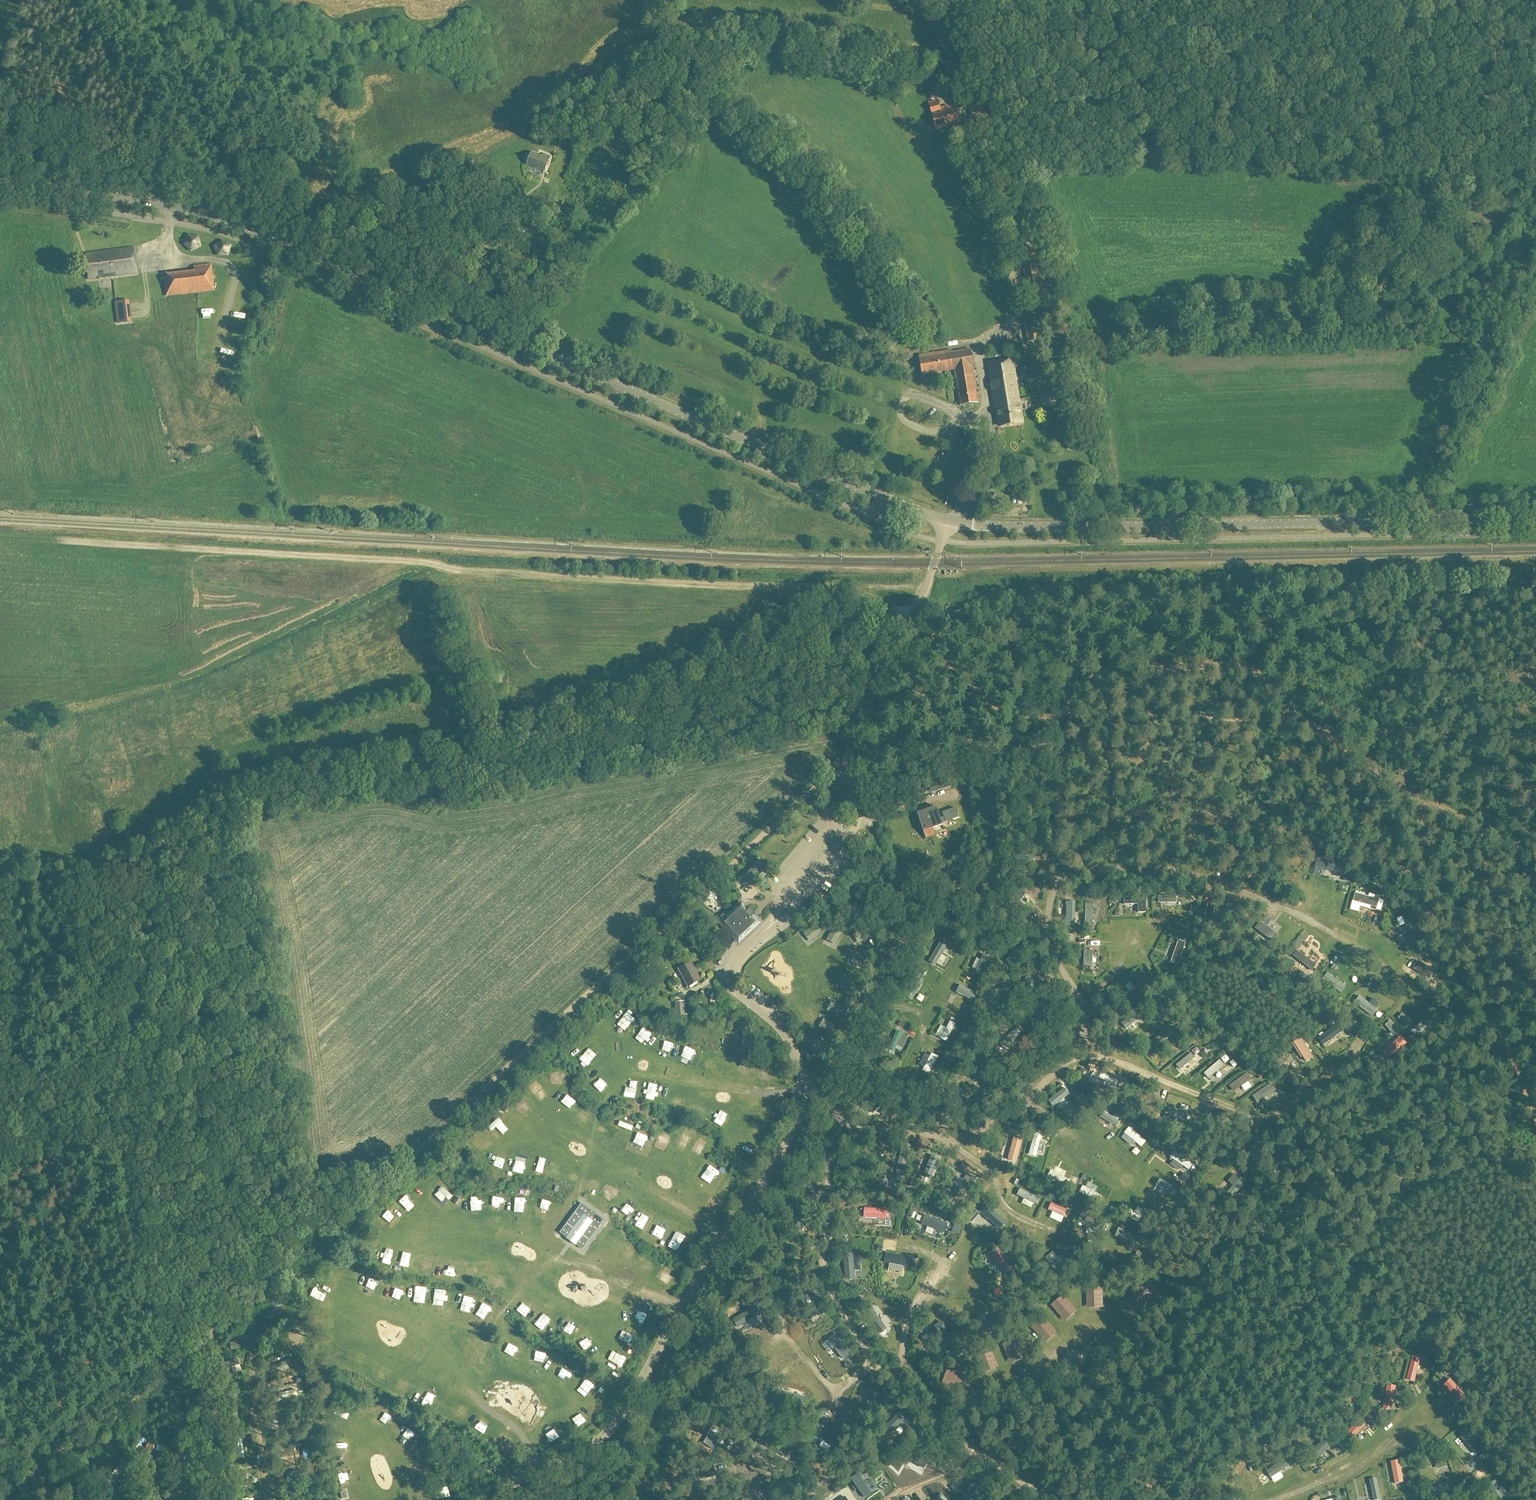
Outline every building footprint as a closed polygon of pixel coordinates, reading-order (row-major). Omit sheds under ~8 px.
[(940,92),(942,87),(934,83),(932,88),(940,92)] [(928,106),(931,116),(935,129),(958,122),(954,110),(944,113),(943,110),(939,111),(937,104),(928,106)] [(526,164),(545,171),(550,158),(532,151),(526,164)] [(516,224),(510,232),(520,238),(525,231),(516,224)] [(228,244),(219,251),(226,259),(234,252),(228,244)] [(133,246),(85,253),(89,279),(137,272),(133,246)] [(163,275),(166,297),(215,290),(211,264),(193,267),(193,270),(163,275)] [(114,302),(117,323),(132,321),(130,300),(114,302)] [(937,352),(940,371),(956,368),(961,404),(977,401),(969,349),(953,352),(952,350),(937,352)] [(940,371),(937,352),(921,355),(924,374),(940,371)] [(988,363),(995,406),(1019,402),(1012,359),(988,363)] [(1023,421),(1019,402),(995,406),(996,410),(998,409),(1000,425),(1023,421)] [(934,781),(937,790),(950,785),(947,776),(934,781)] [(943,825),(937,806),(917,812),(926,839),(927,838),(926,837),(935,834),(935,836),(936,835),(934,828),(943,825)] [(766,869),(759,862),(744,875),(751,883),(766,869)] [(1145,896),(1123,896),(1123,904),(1137,903),(1137,912),(1145,912),(1145,896)] [(723,923),(739,940),(758,922),(742,905),(723,923)] [(942,968),(947,954),(942,952),(937,966),(942,968)] [(987,978),(996,961),(988,957),(979,974),(987,978)] [(701,980),(692,962),(679,968),(689,986),(701,980)] [(959,1011),(966,1015),(973,1003),(966,999),(959,1011)] [(952,1024),(943,1042),(953,1046),(961,1028),(952,1024)] [(894,1054),(901,1057),(902,1053),(907,1055),(913,1040),(901,1035),(894,1054)] [(1204,1056),(1199,1059),(1202,1065),(1208,1061),(1204,1056)] [(936,1071),(943,1061),(937,1057),(930,1067),(936,1071)] [(1183,1073),(1187,1077),(1195,1069),(1196,1071),(1202,1066),(1196,1060),(1183,1073)] [(1234,1064),(1229,1067),(1232,1073),(1237,1070),(1234,1064)] [(1237,1070),(1214,1080),(1218,1090),(1242,1081),(1237,1070)] [(557,1084),(566,1083),(565,1071),(557,1072),(557,1084)] [(1245,1102),(1261,1091),(1255,1082),(1239,1093),(1245,1102)] [(537,1094),(543,1087),(539,1083),(533,1090),(537,1094)] [(950,1103),(956,1108),(970,1090),(964,1085),(950,1103)] [(1082,1095),(1089,1093),(1087,1087),(1080,1090),(1082,1095)] [(544,1102),(550,1098),(544,1089),(538,1093),(544,1102)] [(1055,1105),(1060,1113),(1079,1102),(1075,1094),(1055,1105)] [(524,1097),(518,1105),(524,1109),(529,1101),(524,1097)] [(501,1119),(492,1129),(496,1134),(500,1130),(506,1136),(512,1130),(501,1119)] [(1107,1124),(1111,1127),(1107,1132),(1112,1135),(1116,1131),(1121,1135),(1125,1131),(1112,1119),(1107,1124)] [(599,1131),(612,1136),(615,1127),(602,1122),(599,1131)] [(665,1132),(661,1147),(671,1149),(674,1135),(665,1132)] [(686,1132),(681,1148),(690,1151),(696,1135),(686,1132)] [(641,1139),(647,1144),(652,1138),(646,1133),(641,1139)] [(489,1152),(497,1144),(486,1134),(478,1142),(489,1152)] [(1136,1136),(1131,1142),(1150,1158),(1156,1152),(1136,1136)] [(695,1157),(706,1162),(712,1147),(702,1142),(695,1157)] [(1158,1158),(1162,1163),(1167,1159),(1163,1154),(1158,1158)] [(1144,1157),(1140,1162),(1145,1166),(1149,1161),(1144,1157)] [(519,1164),(518,1174),(529,1174),(529,1158),(522,1158),(522,1164),(519,1164)] [(1047,1176),(1068,1185),(1072,1177),(1051,1167),(1047,1176)] [(710,1172),(705,1179),(714,1186),(719,1178),(710,1172)] [(450,1206),(457,1199),(447,1188),(440,1195),(450,1206)] [(1020,1188),(1017,1194),(1037,1203),(1040,1197),(1020,1188)] [(617,1203),(623,1195),(617,1190),(611,1198),(617,1203)] [(631,1220),(641,1210),(631,1201),(621,1212),(631,1220)] [(583,1248),(604,1219),(582,1203),(561,1232),(583,1248)] [(714,1210),(721,1214),(726,1208),(718,1203),(714,1210)] [(948,1222),(924,1214),(921,1223),(945,1231),(948,1222)] [(524,1233),(534,1233),(534,1225),(529,1225),(530,1218),(525,1218),(524,1233)] [(656,1237),(666,1241),(671,1226),(661,1222),(656,1237)] [(515,1236),(517,1231),(503,1225),(501,1230),(515,1236)] [(673,1247),(683,1251),(689,1237),(678,1233),(673,1247)] [(399,1252),(398,1244),(389,1244),(389,1252),(399,1252)] [(997,1245),(988,1252),(1003,1274),(1013,1267),(997,1245)] [(562,1262),(575,1254),(571,1247),(558,1254),(562,1262)] [(642,1274),(652,1278),(656,1268),(647,1264),(642,1274)] [(597,1271),(592,1283),(603,1287),(608,1276),(597,1271)] [(670,1274),(662,1282),(672,1292),(680,1283),(670,1274)] [(592,1285),(590,1290),(601,1294),(603,1289),(592,1285)] [(392,1307),(402,1309),(405,1298),(395,1296),(392,1307)] [(412,1314),(422,1317),(425,1307),(415,1304),(412,1314)] [(486,1328),(484,1325),(492,1317),(482,1306),(471,1316),(475,1319),(470,1323),(480,1334),(486,1328)] [(550,1307),(546,1315),(555,1319),(559,1311),(550,1307)] [(636,1321),(649,1328),(655,1316),(642,1310),(636,1321)] [(573,1331),(578,1323),(571,1318),(566,1325),(573,1331)] [(1420,1385),(1424,1361),(1415,1360),(1411,1383),(1420,1385)] [(1456,1398),(1463,1391),(1454,1383),(1447,1390),(1456,1398)] [(563,1395),(571,1395),(571,1384),(563,1384),(563,1395)] [(880,1385),(869,1384),(866,1410),(877,1411),(880,1385)] [(544,1387),(544,1399),(552,1400),(552,1388),(544,1387)] [(522,1388),(521,1397),(532,1398),(532,1389),(522,1388)] [(1389,1408),(1398,1408),(1398,1389),(1390,1389),(1389,1408)] [(1359,1441),(1377,1424),(1369,1415),(1351,1433),(1359,1441)] [(338,1428),(344,1429),(346,1420),(340,1419),(338,1428)] [(383,1437),(387,1422),(377,1419),(373,1434),(383,1437)] [(577,1424),(581,1437),(589,1435),(586,1421),(577,1424)] [(402,1428),(396,1438),(409,1444),(414,1434),(402,1428)] [(567,1432),(558,1436),(563,1449),(572,1445),(567,1432)] [(344,1438),(347,1443),(355,1439),(352,1434),(344,1438)] [(511,1448),(514,1440),(507,1437),(504,1445),(511,1448)] [(238,1439),(239,1463),(249,1463),(248,1439),(238,1439)] [(541,1442),(544,1447),(549,1444),(546,1439),(541,1442)] [(180,1452),(185,1461),(192,1457),(187,1449),(180,1452)] [(346,1467),(348,1474),(357,1472),(354,1464),(346,1467)] [(412,1478),(415,1486),(428,1482),(424,1473),(412,1478)] [(245,1478),(247,1495),(254,1494),(252,1477),(245,1478)] [(353,1497),(362,1495),(360,1484),(351,1485),(353,1497)] [(1494,1490),(1499,1499),(1507,1499),(1502,1487),(1494,1490)]
